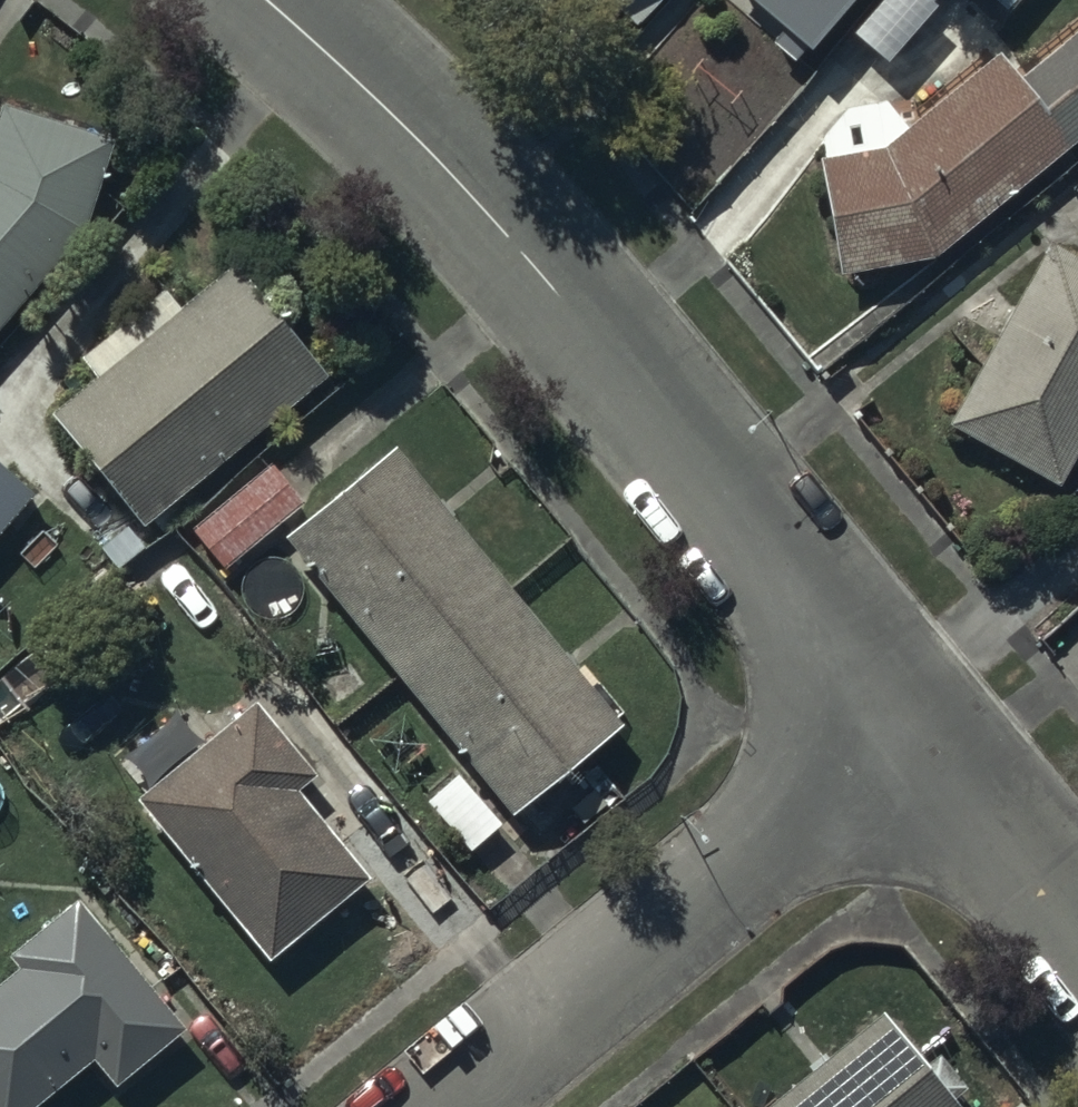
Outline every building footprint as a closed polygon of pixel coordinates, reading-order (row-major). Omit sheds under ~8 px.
[(601,27),(615,11),(635,30),(664,0),(573,0),(601,27)] [(778,39),(770,48),(795,70),(856,0),(734,0),(778,39)] [(1006,18),(1022,0),(985,0),(1006,18)] [(996,61),(907,136),(881,105),(879,105),(877,105),(874,105),(872,106),(870,106),(868,106),(866,107),(864,107),(861,108),(859,109),(857,109),(855,110),(853,111),(851,112),(849,113),(847,114),(845,115),(843,116),(841,118),(840,119),(838,120),(836,122),(835,123),(833,125),(831,126),(830,128),(828,130),(827,131),(826,133),(824,135),(823,137),(822,139),(821,140),(820,142),(819,144),(822,166),(816,167),(838,282),(933,265),(1077,145),(1077,40),(1076,38),(1017,87),(996,61)] [(114,148),(1,111),(0,114),(0,335),(89,233),(114,148)] [(1047,250),(944,432),(1056,495),(1077,457),(1077,267),(1047,250)] [(146,536),(327,383),(231,269),(181,312),(164,291),(79,363),(94,381),(48,420),(146,536)] [(396,450),(285,541),(514,823),(626,732),(619,723),(628,715),(586,664),(577,672),(396,450)] [(37,496),(0,464),(0,539),(37,496)] [(306,506),(273,467),(191,537),(223,575),(306,506)] [(261,708),(137,807),(271,967),(368,885),(301,801),(322,784),(261,708)] [(18,974),(0,989),(0,1106),(47,1106),(93,1069),(114,1095),(184,1038),(77,908),(9,964),(18,974)] [(968,1093),(937,1059),(924,1071),(881,1023),(780,1106),(953,1106),(968,1093)]
